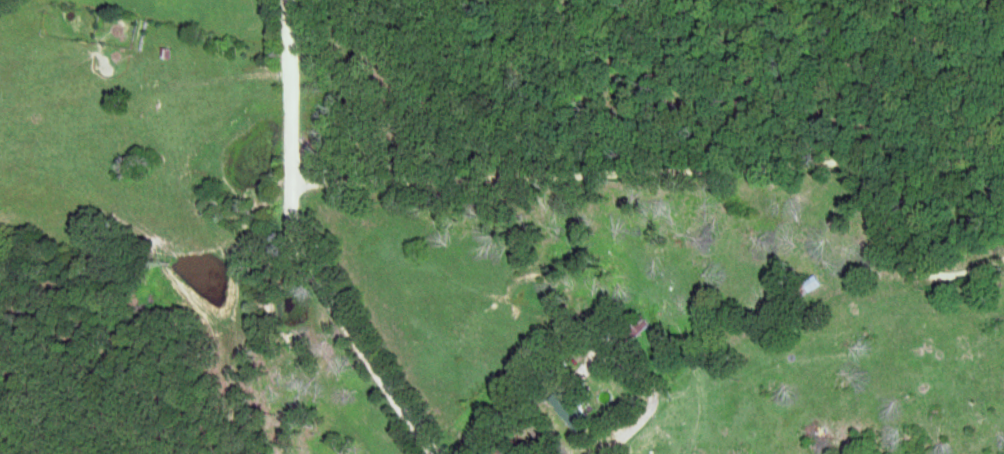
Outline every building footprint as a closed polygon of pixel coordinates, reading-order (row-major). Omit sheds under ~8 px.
[(581,390),(575,395),(567,386),(552,398),(579,431),(594,418),(585,406),(590,401),(581,390)]
